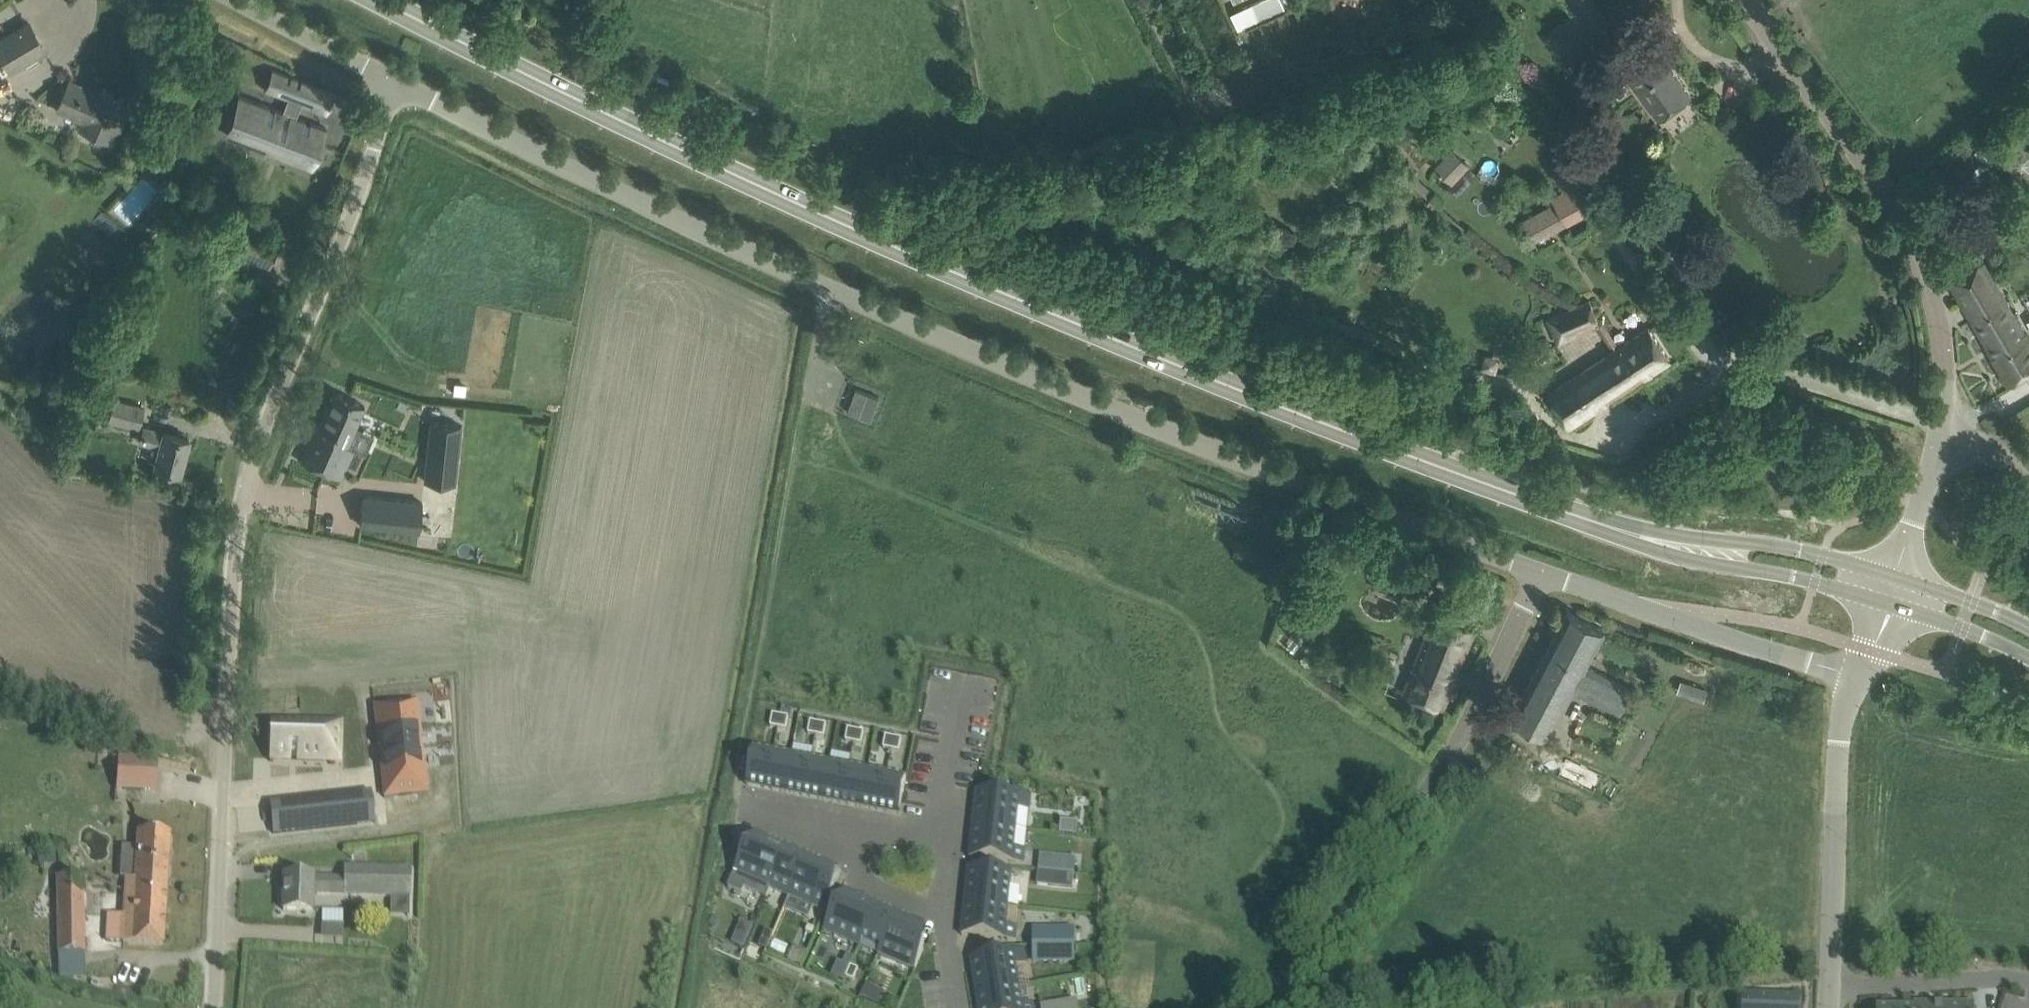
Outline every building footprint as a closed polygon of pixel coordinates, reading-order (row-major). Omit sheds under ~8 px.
[(1251,3),(1258,19),(1285,6),(1283,0),(1258,0),(1251,3)] [(1251,4),(1243,8),(1250,22),(1257,18),(1251,4)] [(1545,37),(1565,65),(1594,44),(1575,16),(1545,37)] [(9,72),(44,50),(28,22),(0,38),(0,57),(9,72)] [(1660,121),(1676,109),(1692,97),(1645,32),(1628,44),(1613,56),(1660,121)] [(241,97),(230,128),(253,137),(255,130),(271,136),(268,146),(267,147),(309,164),(323,129),(325,130),(326,129),(296,117),(296,116),(309,84),(274,71),(267,89),(288,97),(283,111),(282,112),(239,95),(239,97),(241,97)] [(109,140),(119,118),(127,99),(98,87),(95,96),(84,91),(85,88),(70,81),(62,100),(58,109),(84,120),(80,128),(109,140)] [(1450,181),(1468,164),(1453,149),(1435,166),(1450,181)] [(1568,222),(1609,201),(1597,179),(1573,191),(1571,187),(1554,196),(1556,200),(1568,222)] [(1568,222),(1556,200),(1520,220),(1531,242),(1568,222)] [(1985,261),(1967,271),(1949,281),(2010,384),(2028,373),(2028,336),(1985,261)] [(1592,301),(1556,317),(1566,340),(1602,324),(1592,301)] [(1620,346),(1641,378),(1670,359),(1649,326),(1620,346)] [(1569,425),(1620,392),(1641,378),(1620,346),(1548,393),(1569,425)] [(871,420),(880,397),(857,389),(849,412),(871,420)] [(347,445),(365,406),(334,392),(321,421),(319,420),(301,460),(341,478),(345,471),(343,470),(345,467),(346,467),(355,449),(347,445)] [(140,426),(145,407),(114,399),(109,418),(140,426)] [(455,484),(461,425),(431,422),(425,481),(455,484)] [(189,438),(170,433),(164,432),(164,433),(145,428),(141,440),(161,446),(156,465),(181,472),(189,438)] [(420,531),(423,502),(363,496),(360,525),(420,531)] [(1394,581),(1389,594),(1401,598),(1406,586),(1394,581)] [(1445,709),(1480,621),(1438,604),(1403,692),(1445,709)] [(1619,716),(1623,707),(1633,690),(1587,665),(1605,630),(1568,610),(1511,717),(1549,737),(1573,691),(1619,716)] [(1292,654),(1302,642),(1292,633),(1282,645),(1292,654)] [(1708,689),(1682,680),(1677,692),(1704,700),(1708,689)] [(417,701),(374,706),(377,732),(420,727),(417,701)] [(778,727),(781,715),(773,714),(770,726),(778,727)] [(786,729),(788,717),(781,715),(778,727),(786,729)] [(816,735),(818,723),(810,721),(808,733),(816,735)] [(272,724),(271,758),(301,759),(302,722),(301,722),(301,725),(272,724)] [(302,722),(301,759),(325,760),(325,741),(340,742),(341,723),(302,722)] [(824,736),(826,724),(818,723),(816,735),(824,736)] [(420,727),(377,732),(379,752),(422,747),(420,727)] [(854,742),(856,730),(848,728),(846,740),(854,742)] [(862,743),(864,731),(856,730),(854,742),(862,743)] [(891,749),(894,737),(886,736),(883,748),(891,749)] [(899,751),(902,739),(894,737),(891,749),(899,751)] [(422,747),(379,752),(382,772),(424,766),(422,747)] [(773,752),(753,748),(747,784),(766,788),(773,752)] [(156,791),(158,763),(119,752),(116,788),(156,791)] [(773,752),(766,788),(785,792),(792,756),(773,752)] [(830,763),(823,799),(842,803),(849,767),(851,756),(832,752),(830,763)] [(792,756),(785,792),(804,795),(811,759),(792,756)] [(811,759),(804,795),(823,799),(830,763),(811,759)] [(424,766),(382,772),(384,797),(427,792),(424,766)] [(849,767),(842,803),(861,806),(868,770),(849,767)] [(868,770),(861,806),(880,810),(887,774),(868,770)] [(887,774),(880,810),(900,814),(906,778),(887,774)] [(976,802),(974,824),(1016,829),(1018,809),(1030,810),(1031,796),(1001,793),(977,790),(976,802)] [(374,813),(348,816),(349,825),(375,822),(374,813)] [(348,816),(336,817),(337,826),(349,825),(348,816)] [(336,817),(322,819),(323,828),(337,826),(336,817)] [(322,819),(309,820),(310,829),(323,828),(322,819)] [(309,820),(296,822),(297,831),(310,829),(309,820)] [(1061,820),(1060,833),(1077,835),(1078,822),(1061,820)] [(296,822),(283,823),(284,832),(297,831),(296,822)] [(283,823),(272,824),(273,829),(273,833),(284,832),(283,823)] [(971,846),(970,858),(994,861),(1024,864),(1026,850),(1014,848),(1016,829),(974,824),(971,846)] [(122,846),(119,877),(127,878),(126,891),(166,893),(170,834),(150,832),(139,832),(138,847),(122,846)] [(766,897),(787,848),(763,837),(756,854),(744,849),(728,887),(742,894),(745,888),(766,897)] [(789,896),(806,856),(787,848),(766,897),(767,898),(771,888),(789,896)] [(830,866),(806,856),(789,896),(825,911),(835,888),(823,883),(830,866)] [(1056,856),(1054,871),(1074,874),(1076,858),(1056,856)] [(284,876),(283,910),(303,910),(313,911),(313,895),(391,898),(409,898),(412,898),(413,870),(347,868),(347,878),(335,877),(304,876),(284,876)] [(968,880),(965,901),(1007,906),(1011,872),(993,870),(969,868),(968,880)] [(1050,872),(1049,884),(1065,886),(1067,874),(1050,872)] [(59,951),(85,951),(84,877),(58,877),(59,951)] [(107,914),(106,940),(123,941),(123,942),(143,943),(163,945),(166,893),(126,891),(125,915),(107,914)] [(860,946),(877,905),(853,895),(845,912),(834,907),(824,930),(860,946)] [(963,924),(962,936),(985,938),(1016,941),(1017,927),(1005,925),(1007,906),(965,901),(963,924)] [(879,954),(896,913),(877,905),(860,946),(861,946),(863,939),(881,947),(878,953),(879,954)] [(322,912),(322,927),(343,927),(343,912),(322,912)] [(920,924),(896,913),(879,954),(915,969),(925,946),(913,940),(920,924)] [(736,935),(733,942),(744,947),(747,940),(736,935)] [(1142,964),(1141,944),(1130,944),(1131,965),(1142,964)] [(995,955),(971,959),(973,970),(977,992),(1018,986),(1015,966),(1027,964),(1024,950),(995,955)] [(847,954),(843,963),(850,966),(854,957),(847,954)] [(854,980),(858,969),(851,966),(846,977),(854,980)] [(977,992),(979,1007),(1034,1007),(1033,1003),(1021,1005),(1018,988),(1018,986),(977,992)] [(1751,1007),(1801,1007),(1801,995),(1752,992),(1751,1007)]
